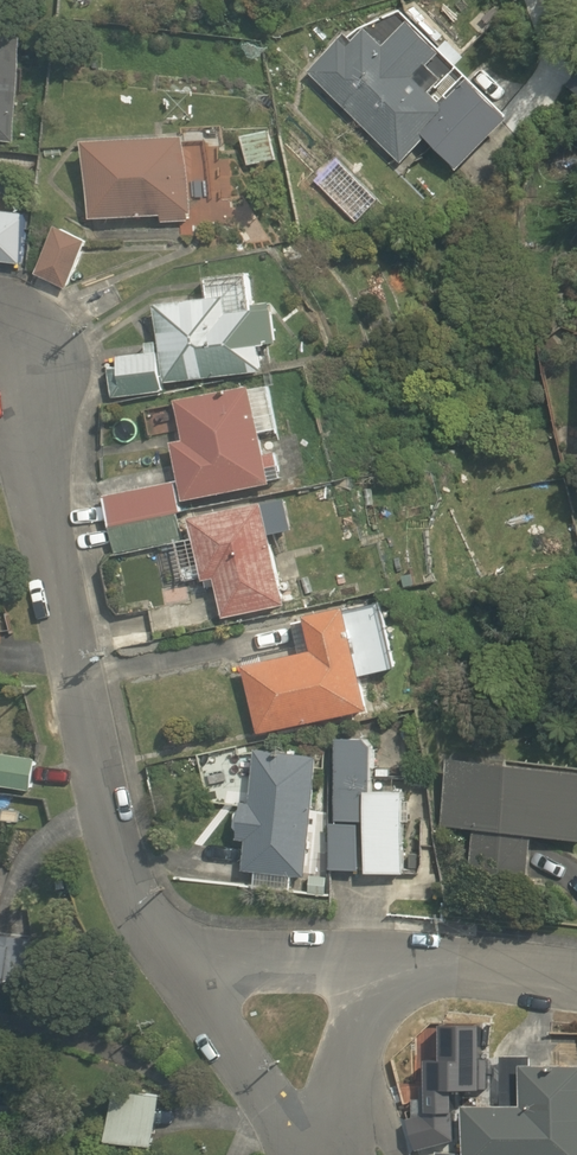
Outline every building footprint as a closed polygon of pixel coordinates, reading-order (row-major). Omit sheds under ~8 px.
[(357,25),(310,73),(406,162),(432,134),(467,167),(531,97),(482,51),(465,70),(400,10),(357,25)] [(22,140),(36,27),(0,22),(0,137),(22,140)] [(276,127),(244,134),(249,164),(282,158),(276,127)] [(190,139),(92,144),(96,217),(194,213),(190,139)] [(235,199),(202,198),(201,227),(234,229),(235,199)] [(20,260),(28,212),(0,208),(0,257),(20,260)] [(262,274),(211,279),(213,303),(188,305),(190,331),(159,334),(161,356),(113,360),(116,399),(170,394),(169,379),(265,370),(262,340),(281,338),(277,291),(264,293),(262,274)] [(273,385),(179,402),(187,445),(176,447),(185,500),(284,482),(277,441),(264,444),(262,432),(281,428),(273,385)] [(176,485),(108,497),(118,553),(179,542),(174,514),(180,513),(176,485)] [(273,499),(195,514),(206,577),(220,574),(228,616),(293,604),(273,499)] [(384,601),(310,616),(317,654),(247,668),(260,734),(376,711),(369,673),(397,667),(384,601)] [(396,737),(342,734),(334,867),(413,872),(418,789),(377,786),(378,773),(394,773),(396,737)] [(0,747),(0,787),(35,792),(41,754),(0,747)] [(243,870),(254,871),(254,885),(328,890),(332,808),(312,807),(315,750),(250,747),(243,870)] [(454,752),(449,828),(474,830),(471,868),(529,872),(532,836),(576,839),(576,762),(454,752)] [(10,986),(16,935),(0,933),(0,985),(10,986)] [(504,1052),(503,1103),(467,1102),(466,1154),(576,1154),(576,1064),(533,1063),(533,1053),(504,1052)] [(165,1094),(116,1090),(112,1141),(160,1146),(165,1094)]
